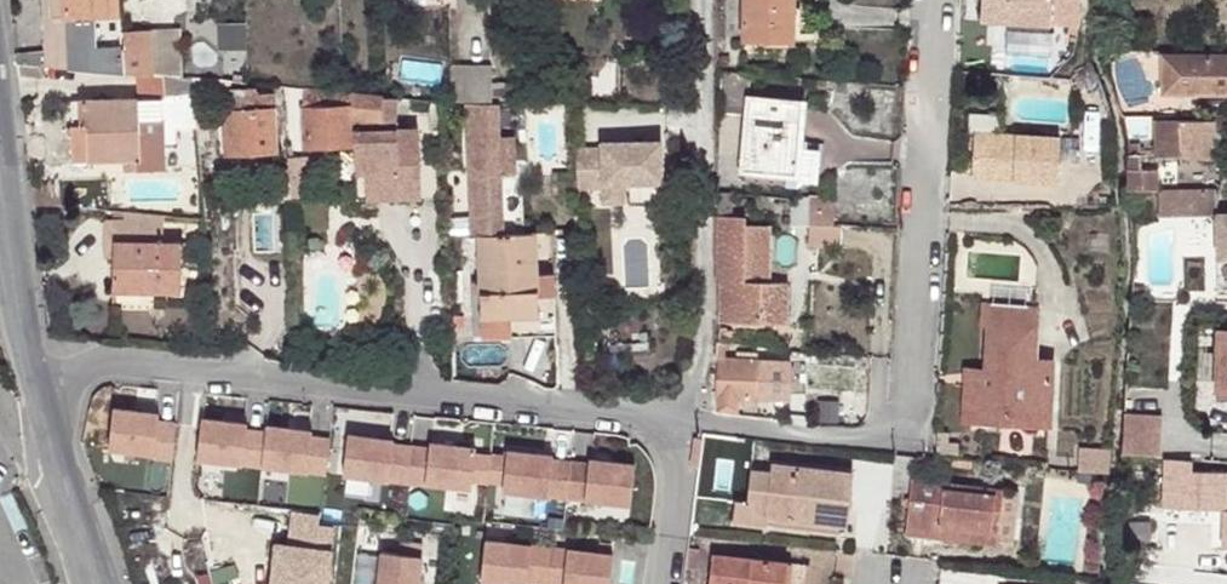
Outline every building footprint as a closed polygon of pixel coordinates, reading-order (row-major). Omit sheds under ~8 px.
[(71,69),(125,74),(122,31),(119,0),(64,0),(71,69)] [(817,0),(765,0),(764,43),(816,43),(817,0)] [(1057,0),(980,0),(979,18),(1057,22),(1057,0)] [(1048,70),(1049,23),(1007,23),(1006,70),(1048,70)] [(125,74),(179,79),(178,27),(122,31),(125,74)] [(13,53),(14,63),(58,68),(57,56),(13,53)] [(1158,53),(1157,89),(1226,91),(1226,54),(1158,53)] [(188,101),(189,85),(160,83),(158,98),(188,101)] [(245,84),(228,83),(230,115),(225,115),(228,157),(276,155),(274,112),(260,113),(257,92),(245,94),(245,84)] [(519,84),(498,84),(498,103),(519,103),(519,84)] [(381,97),(373,96),(303,90),(304,154),(354,153),(354,123),(380,122),(381,122),(381,97)] [(70,159),(80,160),(94,160),(139,160),(140,97),(81,96),(80,128),(71,128),(70,159)] [(396,98),(381,97),(381,122),(382,128),(397,128),(396,98)] [(802,174),(810,107),(748,100),(740,167),(802,174)] [(463,103),(466,165),(469,230),(476,230),(480,313),(538,313),(536,268),(535,226),(502,226),(499,164),(509,163),(505,128),(495,128),(494,103),(463,103)] [(1214,158),(1213,121),(1158,120),(1157,140),(1193,141),(1193,158),(1214,158)] [(397,136),(397,128),(382,128),(381,122),(380,122),(354,123),(354,153),(354,154),(354,180),(355,206),(420,205),(418,136),(397,136)] [(1060,177),(1063,132),(979,128),(977,172),(1060,177)] [(601,148),(576,149),(577,188),(603,187),(604,203),(625,202),(624,182),(662,180),(660,139),(601,142),(601,148)] [(1152,170),(1127,170),(1130,190),(1152,189),(1152,170)] [(288,185),(289,190),(289,202),(306,201),(306,184),(288,185)] [(1157,189),(1158,212),(1203,209),(1202,187),(1157,189)] [(729,191),(715,191),(715,212),(730,212),(729,191)] [(810,194),(791,193),(790,221),(808,221),(810,194)] [(730,212),(715,212),(715,316),(781,317),(782,279),(763,278),(763,222),(743,222),(743,221),(743,213),(730,212)] [(164,245),(164,219),(121,215),(121,219),(105,219),(104,244),(112,244),(112,259),(112,286),(139,287),(139,294),(181,295),(180,245),(164,245)] [(1210,215),(1211,261),(1226,261),(1226,215),(1210,215)] [(819,243),(820,222),(808,221),(807,243),(819,243)] [(844,223),(820,222),(819,243),(844,244),(844,223)] [(1211,261),(1213,303),(1226,303),(1226,261),(1211,261)] [(538,313),(480,313),(480,334),(555,331),(551,267),(536,268),(538,313)] [(595,276),(585,276),(586,289),(595,289),(595,276)] [(966,286),(956,285),(955,307),(965,308),(966,286)] [(1009,395),(1012,344),(1014,290),(966,286),(965,308),(962,360),(960,393),(1009,395)] [(1216,330),(1215,387),(1226,388),(1226,331),(1216,330)] [(1030,346),(1012,344),(1009,395),(960,393),(962,360),(944,359),(942,407),(1028,412),(1030,346)] [(717,358),(717,412),(736,414),(736,397),(756,397),(757,359),(749,358),(749,349),(732,350),(732,358),(717,358)] [(1214,401),(1226,402),(1226,388),(1215,387),(1214,401)] [(159,412),(113,407),(109,446),(154,451),(154,456),(172,458),(176,421),(158,419),(159,412)] [(1160,454),(1159,410),(1122,410),(1123,454),(1160,454)] [(247,422),(201,417),(196,460),(261,468),(265,429),(247,427),(247,422)] [(312,429),(266,424),(261,468),(326,474),(330,436),(311,434),(312,429)] [(394,439),(348,434),(343,474),(472,488),(477,447),(430,443),(430,447),(393,443),(394,439)] [(555,456),(508,452),(504,491),(630,505),(635,465),(590,460),(590,464),(554,461),(555,456)] [(1190,462),(1122,457),(1121,474),(1164,477),(1163,507),(1180,509),(1219,511),(1221,475),(1190,474),(1190,462)] [(772,513),(851,521),(855,470),(773,463),(772,471),(754,469),(751,500),(773,503),(772,513)] [(1005,535),(1010,485),(913,474),(907,532),(938,535),(939,528),(1005,535)] [(1029,487),(1010,485),(1005,535),(939,528),(938,535),(1022,543),(1029,487)] [(737,499),(735,519),(771,523),(772,513),(773,503),(751,500),(737,499)] [(1142,539),(1144,521),(1126,520),(1124,537),(1142,539)] [(487,544),(482,583),(612,583),(615,555),(487,544)] [(806,556),(711,549),(707,583),(803,583),(806,556)] [(382,553),(379,583),(419,583),(422,557),(382,553)]
